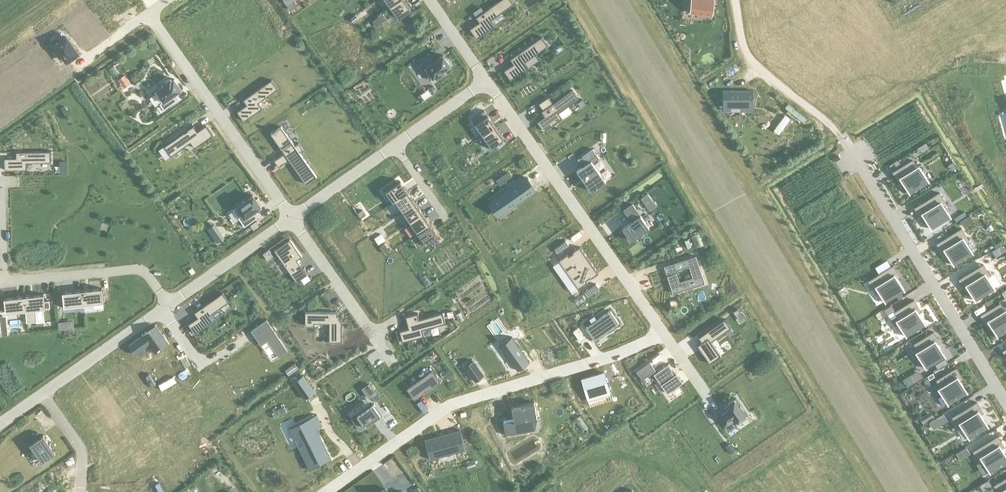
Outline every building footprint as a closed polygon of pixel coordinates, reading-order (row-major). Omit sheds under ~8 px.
[(227,12),(233,17),(243,5),(251,11),(255,6),(248,0),(237,0),(227,12)] [(287,4),(290,9),(297,4),(294,0),(293,0),(287,4)] [(390,6),(398,17),(411,9),(405,0),(398,0),(390,6)] [(470,28),(477,38),(495,25),(491,19),(514,3),(512,0),(499,0),(476,16),(480,21),(470,28)] [(691,11),(713,14),(715,0),(692,0),(691,11)] [(356,14),(351,18),(354,23),(359,19),(356,14)] [(383,14),(373,21),(376,26),(386,18),(383,14)] [(61,32),(50,40),(54,46),(56,44),(67,60),(78,52),(67,36),(64,38),(61,32)] [(514,63),(504,70),(511,80),(529,67),(525,61),(548,45),(542,36),(510,58),(514,63)] [(235,39),(228,44),(242,63),(242,62),(248,58),(248,59),(249,59),(241,47),(235,39)] [(429,56),(418,64),(429,80),(435,75),(437,77),(444,72),(443,70),(450,65),(443,54),(433,62),(429,56)] [(723,76),(717,80),(720,86),(726,82),(723,76)] [(164,109),(175,101),(171,96),(181,88),(174,78),(172,79),(171,77),(163,83),(165,84),(155,91),(162,101),(160,103),(164,109)] [(247,104),(237,111),(244,121),(262,108),(258,102),(278,88),(272,79),(243,99),(247,104)] [(545,115),(537,121),(544,131),(563,118),(559,112),(578,98),(572,89),(552,103),(548,97),(539,104),(543,109),(542,111),(545,115)] [(753,90),(723,90),(723,106),(753,106),(753,90)] [(487,114),(484,110),(471,118),(475,123),(487,114)] [(378,114),(370,119),(379,132),(387,126),(378,114)] [(487,114),(475,123),(483,135),(496,126),(487,114)] [(164,146),(171,155),(191,142),(195,147),(213,134),(206,124),(198,130),(194,125),(164,146)] [(273,131),(271,133),(282,150),(284,149),(286,152),(274,160),(279,166),(289,159),(306,183),(307,183),(306,181),(315,175),(316,177),(317,176),(299,152),(304,149),(299,142),(295,145),(281,126),(275,130),(275,129),(273,131)] [(483,135),(481,136),(489,148),(504,138),(496,126),(483,135)] [(738,128),(734,130),(739,139),(743,136),(738,128)] [(582,166),(577,170),(591,190),(606,180),(599,170),(593,162),(599,157),(593,148),(577,159),(582,166)] [(5,157),(5,169),(27,169),(27,162),(51,162),(51,151),(16,151),(17,157),(5,157)] [(912,160),(893,171),(897,179),(900,177),(908,191),(909,193),(910,192),(909,192),(928,181),(929,180),(928,179),(920,168),(918,169),(912,160)] [(507,190),(491,201),(500,214),(535,189),(526,176),(512,186),(513,188),(508,192),(507,190)] [(501,176),(496,179),(500,184),(504,181),(501,176)] [(400,180),(385,190),(393,202),(395,200),(408,191),(400,180)] [(408,191),(395,200),(402,211),(415,202),(408,191)] [(647,192),(641,197),(646,204),(652,200),(647,192)] [(939,192),(915,207),(919,215),(922,213),(930,227),(931,228),(932,228),(931,228),(950,216),(950,217),(951,216),(950,215),(943,204),(946,203),(939,192)] [(253,194),(233,209),(245,226),(255,218),(252,212),(263,204),(258,197),(256,199),(253,194)] [(415,202),(402,211),(410,221),(423,212),(415,202)] [(632,203),(623,210),(627,216),(637,209),(632,203)] [(362,209),(357,212),(361,217),(366,214),(362,209)] [(423,212),(410,221),(417,232),(430,223),(423,212)] [(640,215),(622,227),(631,240),(649,227),(640,215)] [(417,232),(415,233),(424,245),(430,241),(437,236),(438,235),(430,223),(417,232)] [(208,229),(218,242),(224,237),(215,224),(208,229)] [(961,228),(937,243),(941,251),(944,249),(952,263),(953,264),(954,264),(953,263),(972,252),(973,252),(972,251),(965,240),(968,239),(961,228)] [(381,234),(375,238),(379,243),(384,239),(381,234)] [(437,236),(430,241),(433,245),(439,240),(437,236)] [(276,249),(274,250),(280,258),(281,258),(285,264),(284,264),(290,272),(300,264),(297,259),(302,256),(290,239),(289,240),(290,241),(276,250),(276,249)] [(565,240),(554,248),(557,253),(568,245),(565,240)] [(384,243),(380,246),(386,253),(389,250),(384,243)] [(992,250),(996,257),(1005,251),(1005,250),(1003,244),(992,250)] [(568,253),(559,260),(568,274),(589,259),(580,246),(572,251),(573,252),(569,255),(568,253)] [(696,255),(664,266),(667,273),(689,265),(693,276),(679,281),(676,272),(667,275),(673,293),(705,282),(696,255)] [(589,259),(568,274),(578,288),(588,281),(586,280),(590,277),(591,278),(598,272),(589,259)] [(300,264),(290,272),(296,281),(307,274),(300,264)] [(983,264),(959,279),(963,286),(966,285),(974,299),(975,300),(976,300),(975,299),(994,288),(995,288),(994,287),(987,276),(990,274),(983,264)] [(893,265),(869,280),(875,291),(878,289),(884,300),(885,301),(893,296),(898,293),(904,289),(904,290),(905,289),(904,288),(895,274),(898,273),(893,265)] [(596,283),(585,291),(588,296),(599,288),(596,283)] [(82,289),(84,306),(94,305),(93,302),(103,301),(102,287),(82,289)] [(63,291),(64,308),(84,306),(82,289),(63,291)] [(198,317),(188,323),(195,333),(213,320),(209,314),(229,301),(223,292),(194,312),(198,317)] [(25,310),(27,322),(37,321),(36,309),(50,307),(49,299),(44,300),(44,293),(24,296),(25,310)] [(6,312),(25,310),(24,296),(4,298),(6,312)] [(914,299),(895,311),(901,321),(898,322),(905,334),(906,336),(906,335),(925,323),(925,324),(926,323),(925,322),(924,322),(916,308),(919,307),(914,299)] [(981,314),(985,322),(988,321),(996,334),(996,335),(997,336),(998,335),(997,335),(1005,330),(1005,312),(1000,303),(981,314)] [(610,310),(585,327),(595,340),(619,323),(610,310)] [(337,311),(305,311),(305,325),(315,325),(315,322),(329,322),(329,340),(326,340),(326,341),(342,341),(342,318),(337,318),(337,311)] [(409,327),(399,330),(402,341),(424,336),(422,329),(446,322),(443,312),(420,318),(419,312),(406,316),(409,327)] [(702,341),(697,345),(710,363),(721,356),(711,341),(731,327),(725,318),(699,337),(702,341)] [(267,319),(252,329),(261,344),(268,339),(279,356),(287,350),(267,319)] [(66,321),(58,322),(59,329),(67,328),(66,321)] [(156,326),(129,344),(135,353),(149,344),(154,351),(167,341),(156,326)] [(578,327),(573,330),(580,340),(585,336),(578,327)] [(934,331),(914,343),(920,353),(918,354),(925,366),(925,368),(926,367),(944,355),(945,356),(945,355),(944,354),(936,340),(938,339),(934,331)] [(514,339),(502,348),(517,370),(518,370),(517,369),(529,361),(529,362),(530,361),(514,339)] [(944,358),(934,364),(937,369),(947,363),(944,358)] [(473,360),(465,366),(476,381),(484,375),(473,360)] [(649,360),(636,370),(642,378),(655,369),(649,360)] [(285,370),(288,375),(298,368),(295,363),(285,370)] [(668,363),(654,373),(667,393),(683,382),(676,372),(674,374),(671,370),(672,369),(668,363)] [(956,367),(937,379),(942,389),(940,390),(947,402),(948,404),(948,403),(967,392),(967,391),(967,390),(966,390),(958,377),(960,375),(956,367)] [(432,369),(406,388),(415,399),(440,381),(432,369)] [(604,372),(582,378),(588,399),(610,392),(604,372)] [(914,373),(903,379),(907,386),(918,380),(914,373)] [(303,375),(293,382),(304,398),(315,391),(303,375)] [(158,384),(161,389),(176,381),(173,376),(158,384)] [(369,383),(362,388),(369,398),(376,393),(369,383)] [(727,406),(717,413),(725,425),(733,420),(736,425),(743,420),(741,418),(748,413),(736,397),(726,404),(727,406)] [(503,421),(505,435),(506,434),(506,432),(532,428),(530,419),(537,417),(534,401),(511,405),(514,419),(503,421)] [(977,402),(952,416),(959,427),(961,425),(968,436),(969,438),(969,437),(988,426),(988,424),(987,424),(979,411),(981,409),(977,402)] [(357,414),(352,419),(359,429),(380,414),(373,404),(365,409),(364,407),(356,413),(357,414)] [(920,418),(924,423),(934,417),(930,411),(920,418)] [(935,419),(939,425),(947,420),(943,413),(935,419)] [(317,414),(289,428),(289,429),(291,432),(295,439),(301,435),(305,443),(298,446),(303,455),(309,468),(309,469),(325,461),(324,458),(328,456),(329,459),(331,458),(331,457),(331,458),(316,428),(323,425),(322,424),(322,425),(317,415),(317,414)] [(460,429),(425,439),(430,459),(465,449),(460,429)] [(37,431),(27,439),(30,444),(34,449),(28,454),(36,465),(42,460),(45,465),(57,456),(54,453),(56,452),(44,434),(41,436),(37,431)] [(973,451),(980,461),(982,460),(989,470),(989,471),(989,472),(990,471),(1005,461),(1005,455),(1000,445),(1002,443),(998,436),(973,451)] [(966,447),(956,453),(960,459),(970,453),(966,447)] [(801,451),(793,461),(801,468),(817,457),(810,451),(806,456),(801,451)] [(994,485),(999,491),(1005,491),(1005,477),(994,485)] [(988,480),(980,485),(983,491),(992,485),(988,480)]
